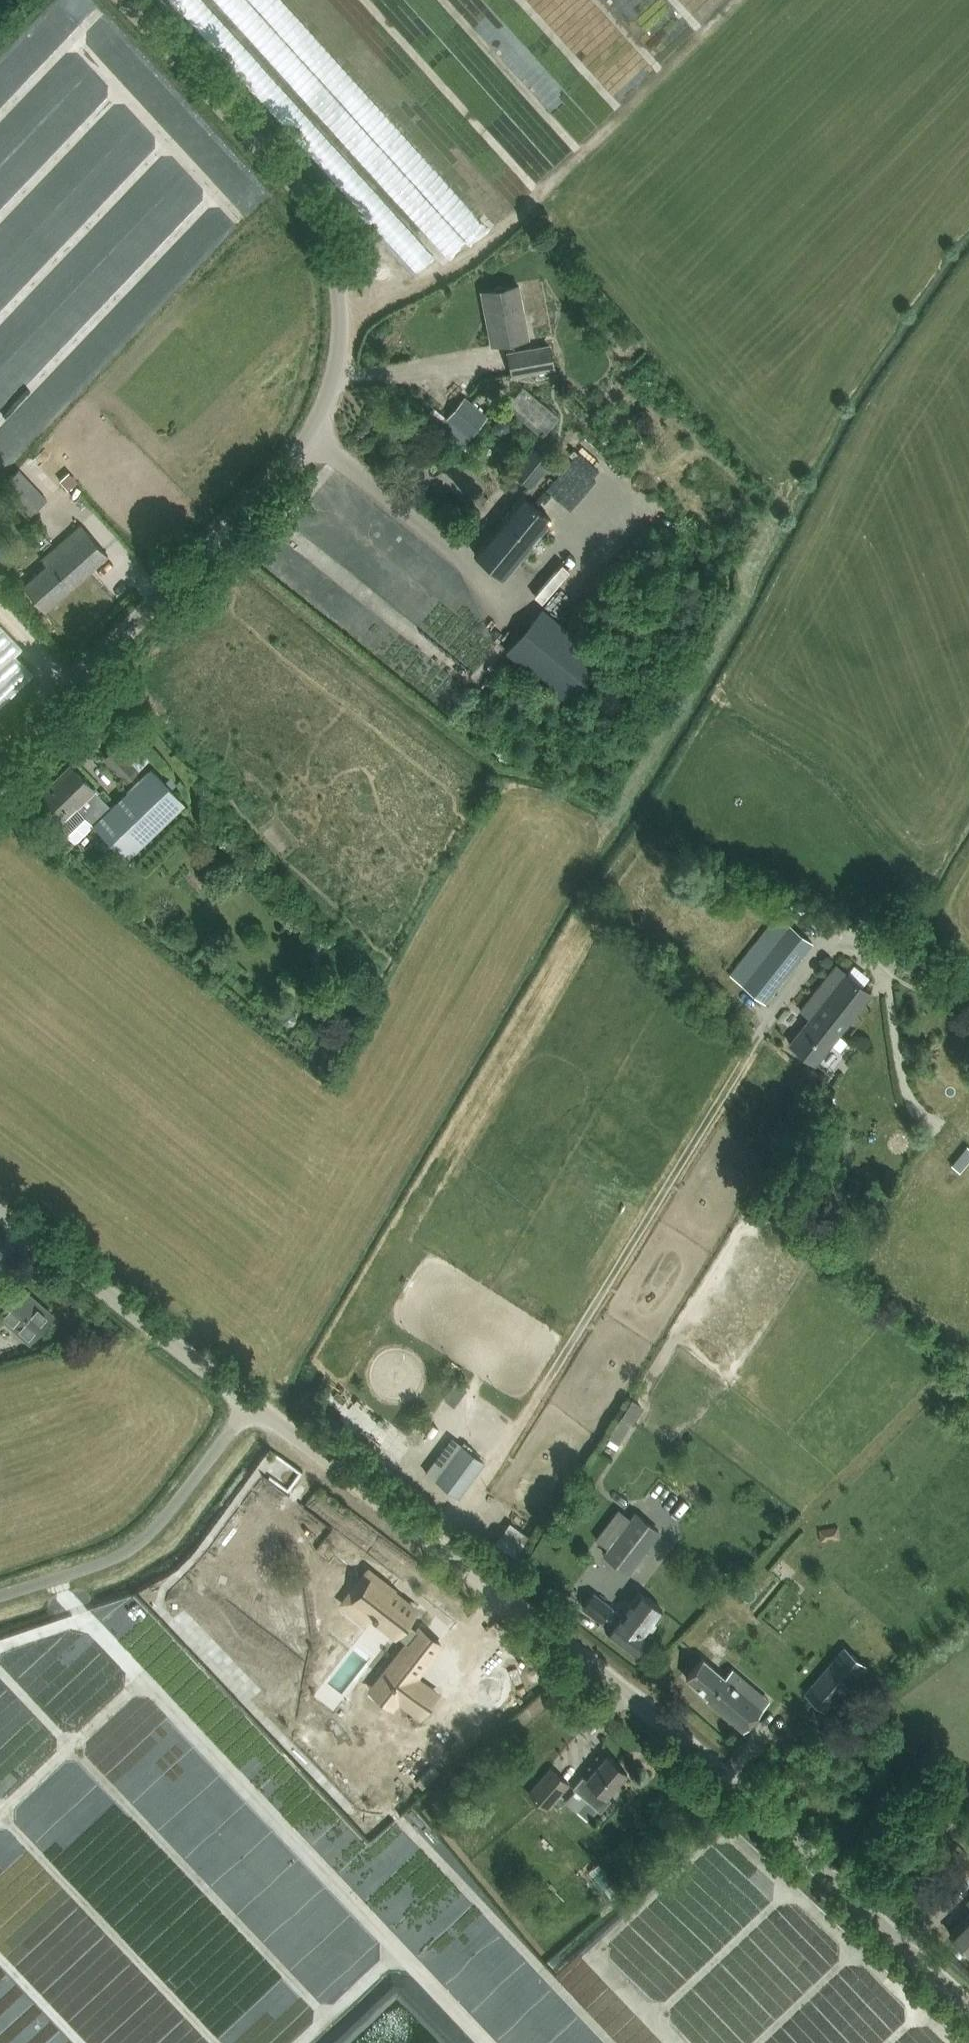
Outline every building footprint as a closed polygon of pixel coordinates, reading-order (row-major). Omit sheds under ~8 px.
[(492,343),(511,339),(529,336),(520,286),(502,289),(482,293),(487,318),(491,317),(495,341),(491,342),(492,343)] [(510,352),(514,376),(553,368),(549,345),(510,352)] [(518,412),(559,442),(573,421),(533,392),(518,412)] [(435,432),(459,451),(460,452),(486,416),(464,397),(435,432)] [(497,419),(493,424),(493,430),(498,435),(504,434),(508,430),(508,423),(503,419),(497,419)] [(532,485),(551,462),(533,447),(514,470),(532,485)] [(573,510),(610,476),(590,454),(553,488),(573,510)] [(20,469),(19,468),(0,486),(0,487),(28,517),(48,498),(20,469)] [(69,472),(60,481),(69,490),(78,482),(69,472)] [(505,577),(552,520),(554,517),(549,513),(534,500),(524,492),(522,495),(475,553),(505,577)] [(108,554),(95,540),(81,524),(42,559),(47,564),(24,586),(32,595),(46,610),(108,554)] [(559,605),(589,572),(578,562),(548,594),(559,605)] [(605,660),(561,624),(543,608),(527,628),(507,651),(523,664),(569,703),(605,660)] [(10,645),(15,636),(0,619),(0,653),(10,645)] [(116,746),(105,758),(127,780),(138,769),(116,746)] [(184,803),(166,783),(152,768),(111,807),(71,765),(34,801),(48,815),(59,826),(61,824),(76,839),(96,821),(130,856),(184,803)] [(765,1002),(814,940),(791,922),(786,928),(776,920),(769,928),(768,927),(731,974),(765,1002)] [(791,1043),(816,1062),(871,992),(852,978),(837,966),(802,1010),(812,1018),(791,1043)] [(952,1165),(960,1171),(968,1160),(968,1149),(966,1147),(952,1165)] [(853,1178),(847,1189),(856,1194),(862,1182),(853,1178)] [(0,1312),(0,1315),(30,1341),(53,1315),(52,1314),(51,1316),(33,1300),(34,1299),(21,1288),(0,1312)] [(450,1404),(461,1411),(475,1391),(464,1383),(450,1404)] [(631,1402),(620,1420),(631,1427),(642,1409),(631,1402)] [(459,1497),(484,1463),(453,1440),(428,1473),(459,1497)] [(409,1466),(417,1472),(428,1458),(420,1452),(409,1466)] [(603,1554),(628,1573),(661,1530),(636,1511),(603,1554)] [(286,1541),(302,1552),(324,1569),(333,1558),(345,1543),(344,1542),(342,1544),(322,1528),(323,1526),(307,1514),(286,1541)] [(523,1561),(538,1540),(518,1526),(503,1547),(523,1561)] [(205,1595),(230,1615),(280,1551),(254,1532),(238,1553),(221,1540),(208,1557),(225,1570),(205,1595)] [(364,1578),(351,1594),(371,1610),(375,1605),(408,1631),(382,1665),(404,1681),(399,1688),(422,1706),(439,1684),(400,1654),(414,1636),(431,1649),(443,1634),(421,1617),(419,1619),(407,1610),(416,1599),(394,1581),(396,1579),(370,1559),(358,1574),(364,1578)] [(663,1610),(647,1598),(639,1592),(622,1614),(594,1592),(582,1606),(601,1620),(598,1624),(635,1653),(649,1635),(646,1632),(663,1610)] [(182,1608),(179,1606),(167,1620),(185,1635),(206,1611),(191,1598),(182,1608)] [(843,1644),(804,1690),(825,1708),(864,1662),(843,1644)] [(754,1666),(766,1679),(775,1671),(763,1658),(754,1666)] [(702,1659),(687,1677),(709,1696),(706,1699),(743,1730),(763,1707),(738,1686),(745,1678),(733,1667),(724,1677),(714,1669),(702,1659)] [(610,1798),(608,1795),(614,1788),(627,1772),(607,1755),(594,1770),(586,1779),(584,1776),(574,1788),(600,1810),(610,1798)] [(546,1809),(568,1783),(551,1768),(529,1794),(546,1809)] [(945,1846),(936,1855),(952,1870),(961,1861),(945,1846)] [(950,1932),(962,1945),(962,1946),(964,1948),(965,1947),(968,1952),(968,1914),(950,1932)] [(682,2027),(693,2027),(693,2010),(681,2010),(682,2027)]
